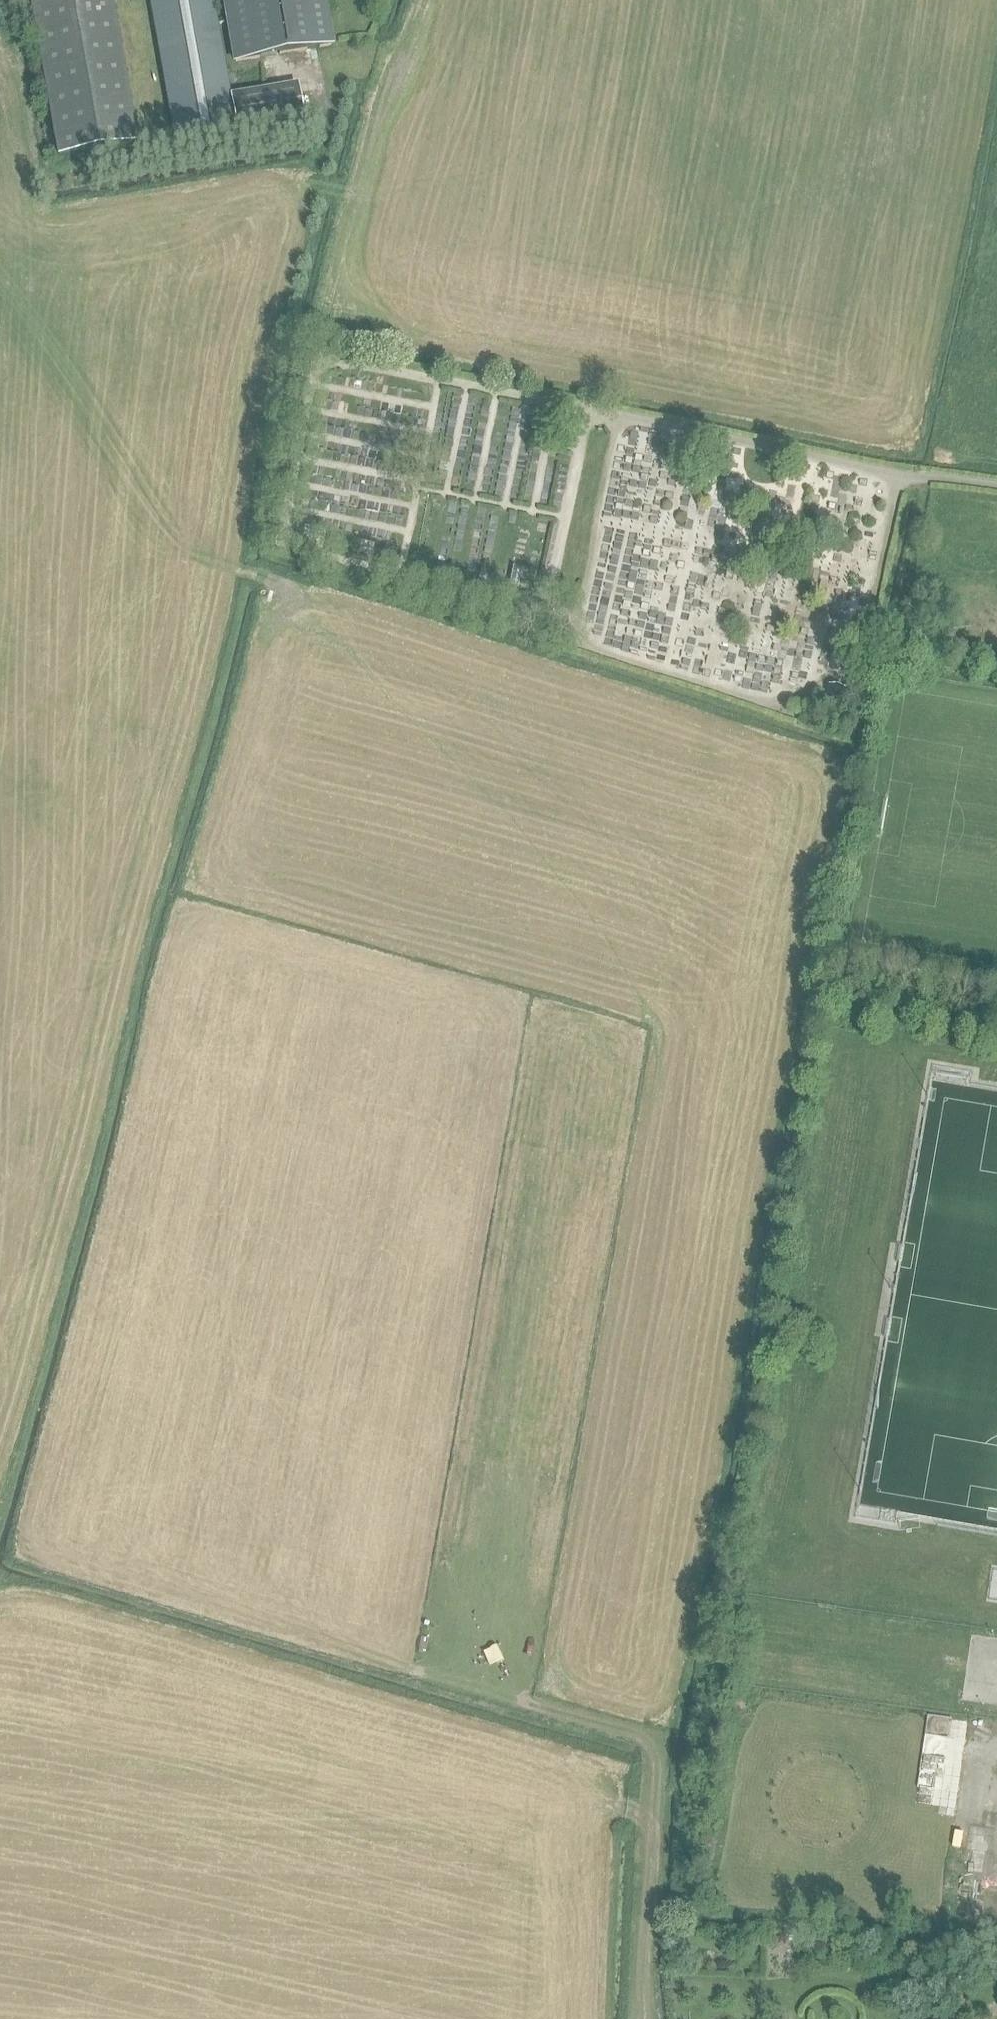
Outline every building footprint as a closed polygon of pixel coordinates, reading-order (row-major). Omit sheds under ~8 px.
[(109,0),(55,0),(29,4),(56,162),(135,149),(109,0)] [(216,26),(212,0),(150,0),(174,140),(233,130),(215,26),(216,26)] [(234,63),(333,46),(325,0),(224,0),(234,63)]
